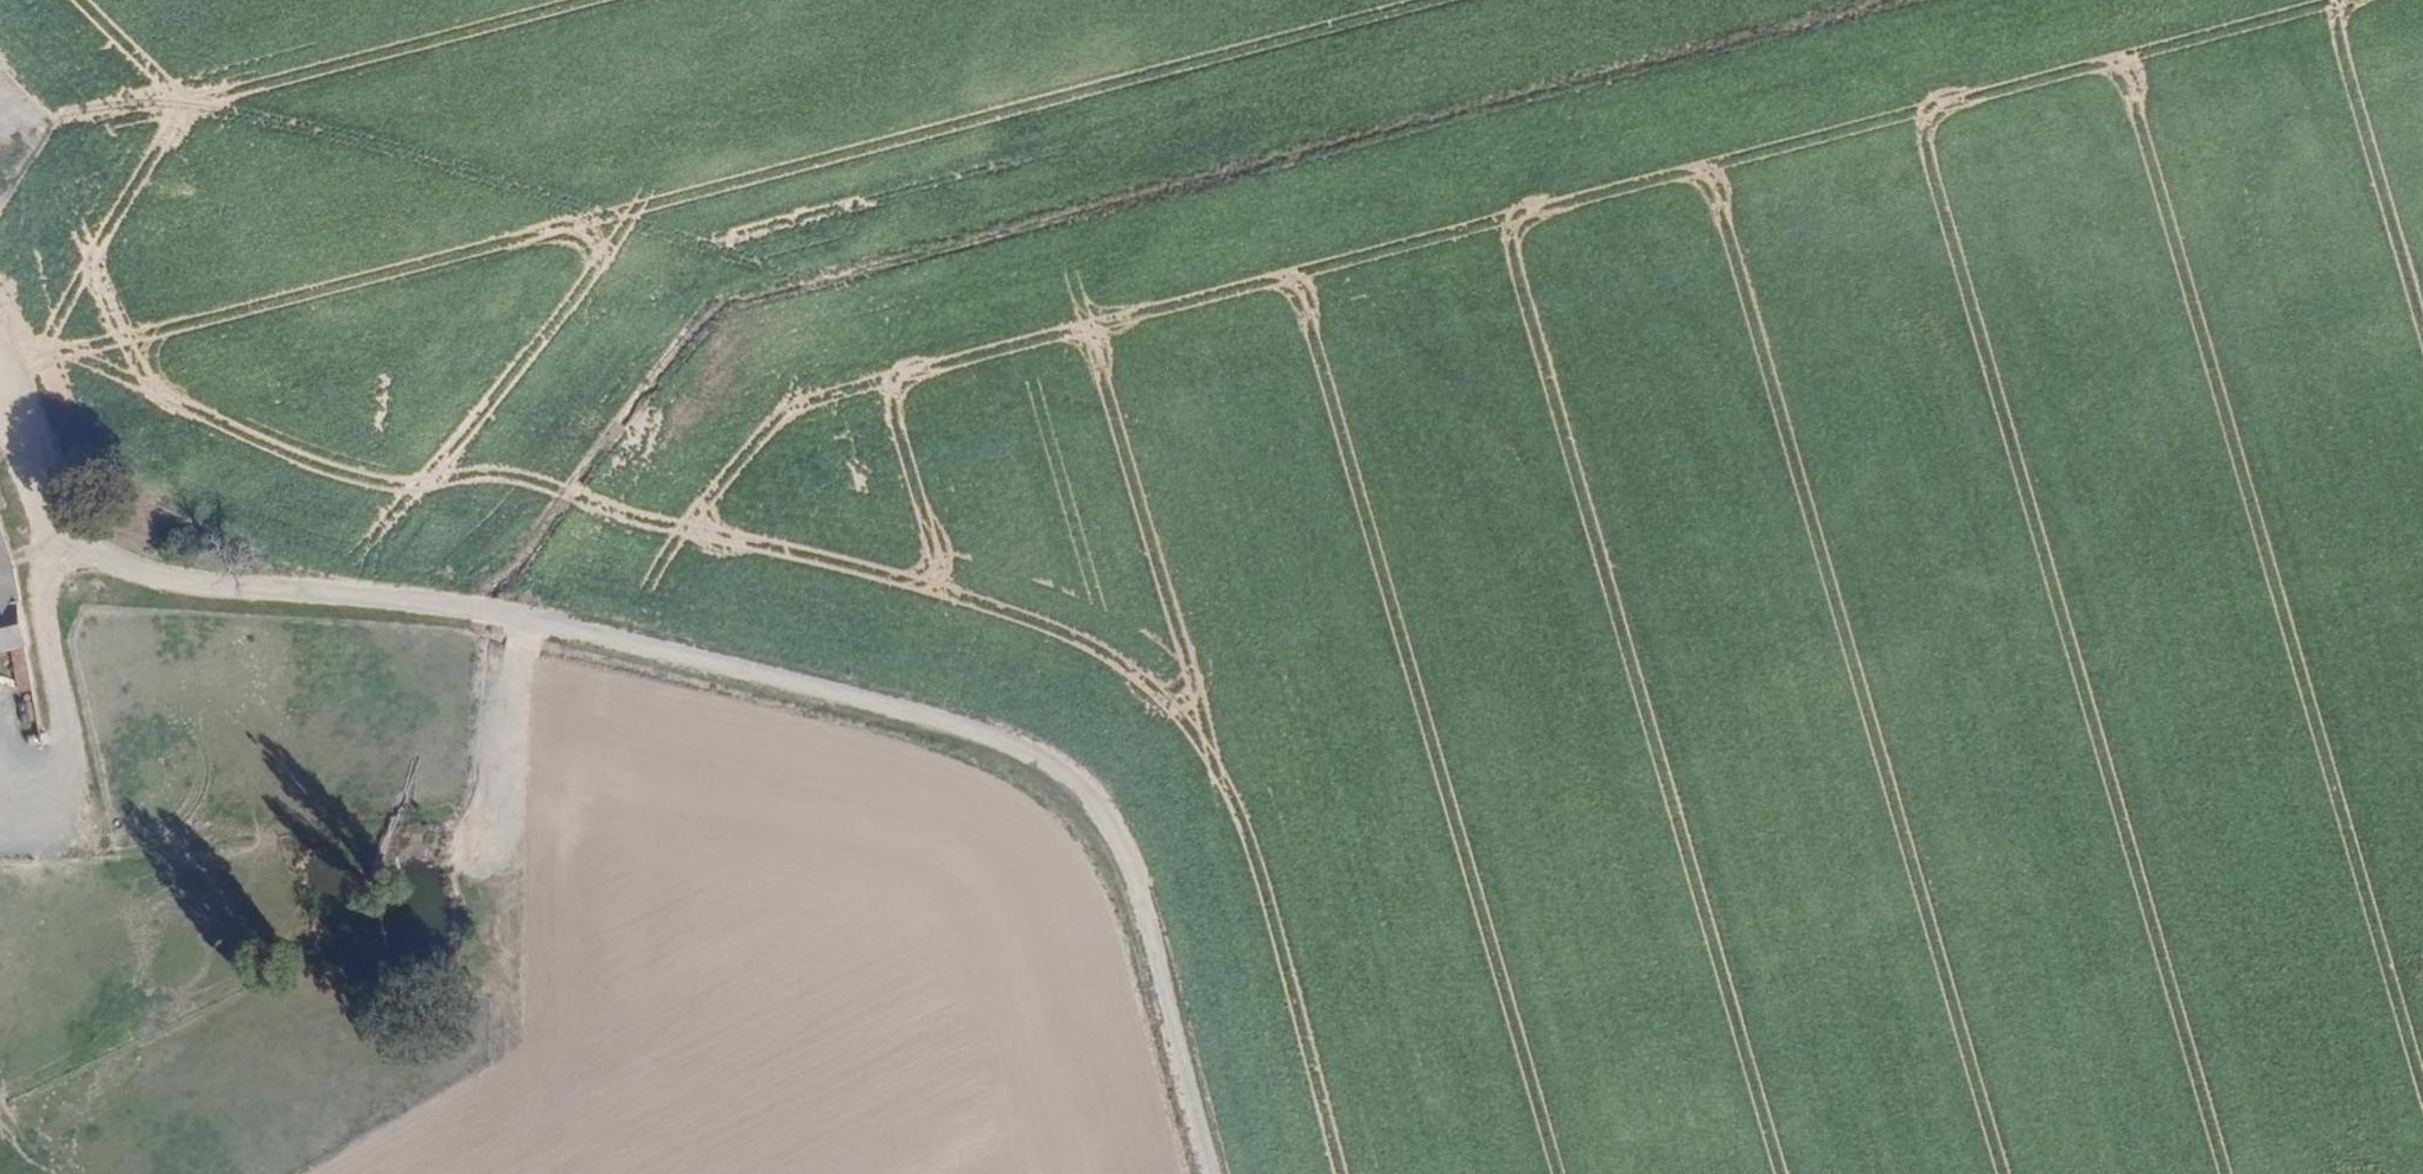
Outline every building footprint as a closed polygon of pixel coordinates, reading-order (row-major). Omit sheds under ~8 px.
[(17,599),(5,536),(0,518),(0,603),(17,599)] [(29,644),(17,599),(0,603),(0,652),(29,644)]
